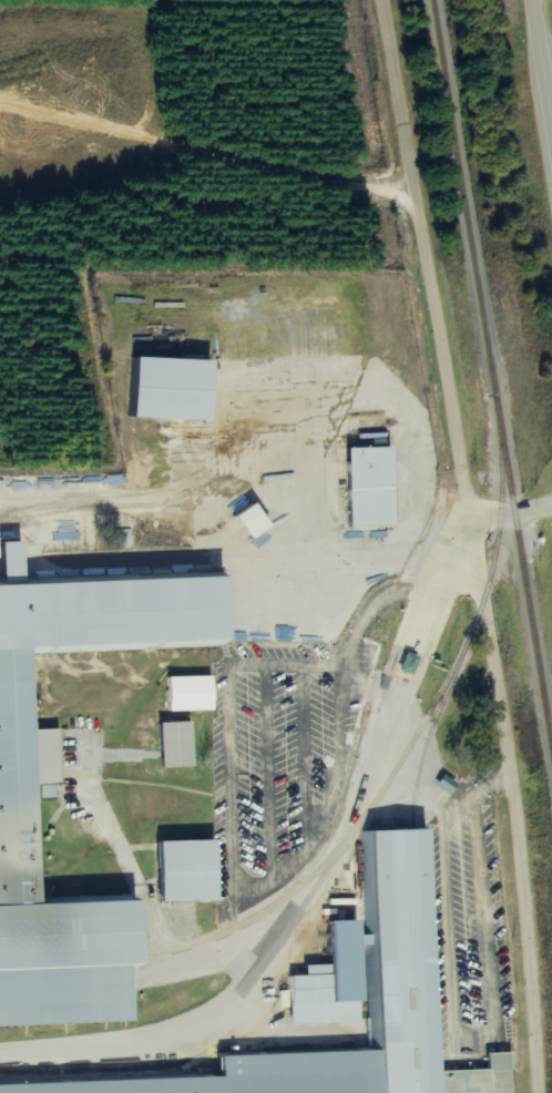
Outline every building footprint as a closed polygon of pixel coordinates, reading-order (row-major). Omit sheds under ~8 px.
[(217,360),(139,358),(137,419),(215,422),(217,360)] [(396,448),(351,448),(353,527),(398,526),(396,448)] [(273,527),(259,504),(239,516),(253,539),(273,527)] [(142,1021),(138,899),(44,903),(40,798),(61,798),(59,728),(37,729),(34,654),(49,648),(50,649),(234,642),(231,574),(26,582),(25,542),(7,543),(4,544),(5,583),(0,583),(0,1026),(142,1021)] [(414,675),(420,656),(407,652),(401,671),(414,675)] [(172,711),(216,710),(215,675),(172,676),(172,711)] [(194,721),(163,722),(164,767),(195,766),(194,721)] [(444,776),(439,786),(452,793),(458,783),(444,776)] [(163,841),(164,901),(221,900),(219,839),(163,841)]
